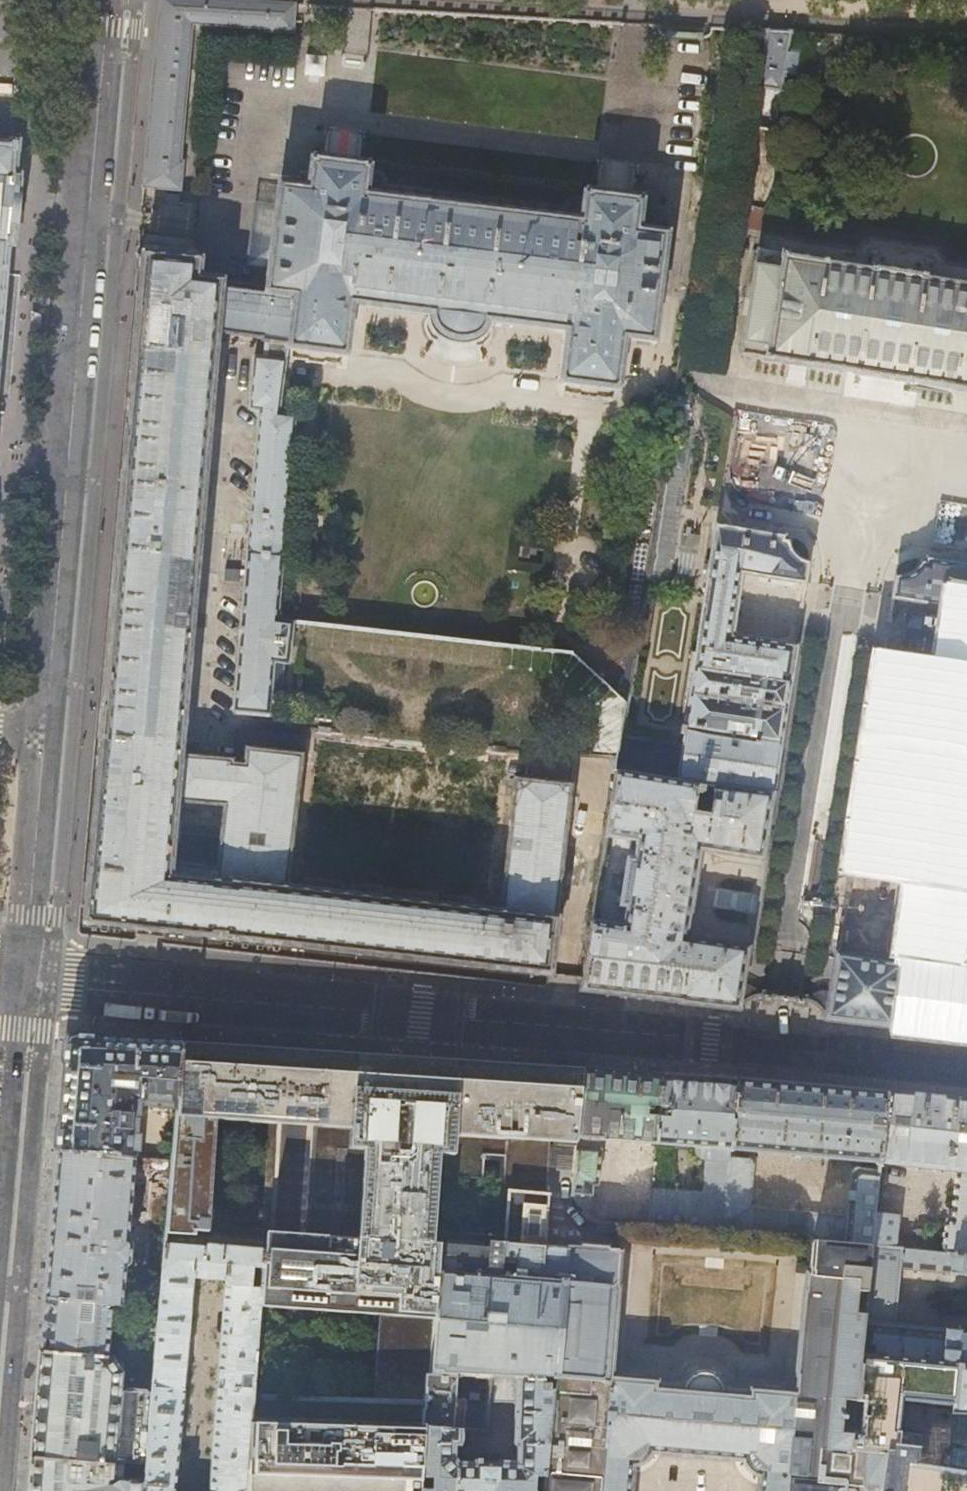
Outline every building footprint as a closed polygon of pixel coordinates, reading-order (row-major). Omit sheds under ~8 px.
[(180,191),(182,163),(180,163),(192,25),(264,28),(264,32),(293,34),(295,3),(232,0),(160,0),(143,188),(180,191)] [(790,31),(764,29),(753,115),(771,118),(775,91),(780,92),(782,73),(795,75),(798,52),(787,50),(790,31)] [(302,74),(322,75),(323,55),(303,54),(302,74)] [(7,245),(12,245),(13,238),(15,239),(18,200),(20,182),(18,182),(19,176),(14,175),(17,142),(12,142),(11,145),(0,144),(0,331),(4,282),(6,259),(7,245)] [(298,293),(291,350),(345,356),(351,304),(432,314),(433,322),(437,330),(444,336),(454,340),(464,340),(470,338),(479,332),(481,330),(486,321),(565,331),(559,382),(616,390),(622,337),(651,341),(664,236),(635,233),(639,204),(637,203),(637,200),(588,194),(587,197),(584,196),(584,199),(579,198),(571,201),(568,204),(565,210),(486,200),(467,198),(382,187),(382,183),(379,177),(375,173),(369,170),(368,168),(366,168),(367,164),(314,158),(313,160),(311,160),(307,188),(279,185),(267,290),(298,293)] [(929,282),(930,279),(872,270),(872,273),(828,266),(828,265),(757,254),(741,356),(740,355),(739,360),(797,369),(811,372),(811,369),(857,377),(857,379),(882,383),(912,388),(912,386),(956,393),(956,395),(966,397),(966,288),(929,282)] [(221,337),(258,341),(258,344),(282,347),(282,348),(291,350),(298,293),(267,290),(195,282),(197,263),(145,257),(140,311),(142,311),(129,436),(127,436),(124,472),(126,472),(104,708),(103,708),(100,741),(102,742),(90,868),(87,868),(82,925),(133,930),(133,931),(163,934),(163,933),(214,938),(214,934),(224,935),(224,939),(269,944),(476,967),(551,975),(570,784),(515,778),(501,912),(285,890),(299,755),(246,750),(244,766),(231,764),(232,760),(179,755),(221,337)] [(265,713),(268,713),(280,577),(282,554),(268,552),(287,379),(260,376),(243,550),(246,550),(232,711),(265,713)] [(644,584),(668,587),(670,575),(678,576),(701,425),(688,423),(692,402),(673,399),(644,584)] [(791,539),(809,542),(812,526),(794,523),(791,539)] [(675,781),(773,796),(795,656),(731,646),(741,582),(806,592),(809,572),(805,570),(800,569),(793,562),(790,557),(789,550),(784,549),(784,544),(714,535),(675,781)] [(929,567),(928,571),(923,571),(919,578),(915,583),(912,584),(908,586),(903,587),(896,586),(893,608),(895,608),(895,607),(957,617),(945,681),(885,671),(885,670),(882,670),(849,869),(852,869),(909,879),(903,919),(895,964),(839,956),(835,955),(825,1019),(827,1019),(827,1020),(890,1027),(890,1026),(901,1027),(966,1034),(966,976),(951,973),(958,928),(965,887),(966,887),(966,573),(929,567)] [(695,574),(683,572),(680,589),(692,591),(695,574)] [(773,796),(675,781),(615,772),(605,837),(636,842),(633,862),(628,861),(620,906),(625,907),(622,926),(592,921),(583,979),(581,990),(679,1002),(679,1003),(698,1005),(737,1010),(737,1008),(739,1008),(748,948),(686,938),(700,850),(762,861),(773,796)] [(176,1108),(183,1042),(127,1040),(67,1037),(67,1038),(63,1086),(57,1152),(134,1158),(135,1150),(138,1150),(139,1134),(138,1134),(140,1104),(176,1108)] [(571,1067),(561,1067),(535,1065),(466,1061),(409,1057),(313,1051),(278,1048),(231,1045),(183,1042),(176,1108),(172,1162),(170,1184),(166,1233),(194,1236),(194,1232),(210,1233),(218,1121),(273,1125),(353,1131),(352,1151),(364,1151),(359,1239),(265,1236),(265,1237),(260,1311),(378,1316),(434,1319),(437,1270),(436,1270),(438,1242),(430,1242),(438,1156),(453,1158),(454,1137),(553,1143),(577,1145),(585,1068),(571,1067)] [(655,1144),(660,1074),(622,1071),(585,1068),(577,1145),(576,1149),(574,1173),(572,1192),(592,1194),(593,1185),(597,1186),(598,1184),(600,1150),(599,1149),(591,1149),(593,1138),(655,1144)] [(699,1077),(660,1074),(655,1144),(707,1148),(706,1157),(705,1158),(702,1193),(652,1189),(649,1227),(708,1232),(709,1217),(722,1219),(723,1206),(724,1197),(728,1159),(729,1150),(736,1080),(699,1077)] [(811,1087),(736,1080),(729,1150),(874,1162),(879,1162),(886,1093),(811,1087)] [(886,1093),(879,1162),(958,1172),(966,1173),(966,1102),(939,1099),(886,1093)] [(574,1173),(576,1149),(551,1147),(548,1171),(574,1173)] [(172,1162),(134,1158),(57,1152),(51,1227),(45,1299),(111,1305),(121,1305),(125,1265),(130,1262),(131,1243),(127,1237),(132,1181),(170,1184),(172,1162)] [(874,1209),(879,1162),(874,1162),(873,1171),(855,1170),(852,1172),(848,1217),(750,1208),(754,1165),(750,1160),(728,1159),(724,1197),(735,1198),(735,1207),(723,1206),(722,1219),(721,1233),(812,1241),(870,1246),(873,1219),(863,1219),(864,1209),(874,1209)] [(958,1172),(953,1221),(947,1220),(944,1253),(966,1255),(966,1248),(966,1173),(958,1172)] [(812,1241),(811,1245),(810,1245),(807,1269),(809,1269),(809,1276),(806,1275),(805,1292),(804,1292),(795,1377),(796,1377),(794,1394),(749,1390),(748,1397),(722,1395),(722,1390),(721,1387),(717,1379),(715,1377),(710,1374),(703,1372),(696,1372),(693,1373),(688,1376),(684,1380),(683,1383),(681,1388),(680,1391),(655,1389),(655,1382),(609,1378),(619,1252),(617,1252),(617,1251),(606,1250),(607,1248),(579,1246),(579,1248),(569,1247),(568,1248),(566,1248),(566,1249),(543,1247),(548,1196),(508,1192),(501,1278),(437,1270),(434,1319),(431,1365),(433,1365),(433,1371),(440,1371),(440,1374),(492,1377),(543,1379),(554,1380),(553,1391),(543,1490),(631,1490),(633,1467),(638,1466),(644,1463),(649,1458),(652,1453),(743,1461),(746,1467),(750,1472),(755,1475),(760,1477),(758,1490),(877,1490),(882,1452),(850,1449),(859,1354),(870,1246),(812,1241)] [(874,1213),(873,1219),(870,1246),(895,1248),(898,1215),(874,1213)] [(617,1233),(617,1224),(596,1222),(596,1231),(617,1233)] [(166,1233),(152,1392),(146,1462),(144,1482),(143,1490),(174,1490),(192,1277),(225,1279),(211,1490),(205,1490),(204,1490),(247,1490),(254,1395),(260,1311),(265,1237),(210,1233),(194,1232),(194,1236),(166,1233)] [(944,1253),(895,1248),(870,1246),(859,1354),(966,1362),(966,1331),(959,1330),(893,1322),(897,1267),(962,1272),(962,1274),(966,1274),(966,1255),(944,1253)] [(107,1357),(111,1305),(45,1299),(43,1326),(40,1352),(107,1357)] [(434,1319),(378,1316),(370,1399),(423,1401),(425,1375),(429,1375),(430,1365),(431,1365),(434,1319)] [(107,1357),(40,1352),(37,1385),(31,1458),(129,1467),(130,1461),(146,1462),(152,1392),(122,1389),(122,1371),(111,1358),(107,1357)] [(859,1354),(850,1449),(882,1452),(877,1490),(966,1490),(966,1474),(902,1464),(902,1461),(901,1457),(898,1455),(897,1454),(895,1453),(893,1452),(898,1398),(948,1404),(948,1412),(966,1413),(966,1362),(859,1354)] [(433,1365),(431,1365),(430,1365),(429,1375),(425,1375),(423,1401),(422,1425),(427,1425),(427,1426),(462,1429),(488,1431),(490,1402),(492,1377),(440,1374),(440,1371),(433,1371),(433,1365)] [(492,1377),(490,1402),(517,1403),(515,1444),(516,1446),(518,1447),(517,1463),(499,1462),(499,1464),(461,1462),(458,1461),(455,1458),(454,1454),(455,1446),(459,1445),(461,1442),(462,1429),(427,1426),(422,1490),(543,1490),(553,1391),(543,1390),(543,1379),(492,1377)] [(254,1395),(247,1490),(422,1490),(427,1426),(427,1425),(422,1425),(423,1401),(370,1399),(254,1395)] [(129,1467),(31,1458),(29,1480),(28,1490),(143,1490),(144,1482),(128,1480),(129,1467)]
